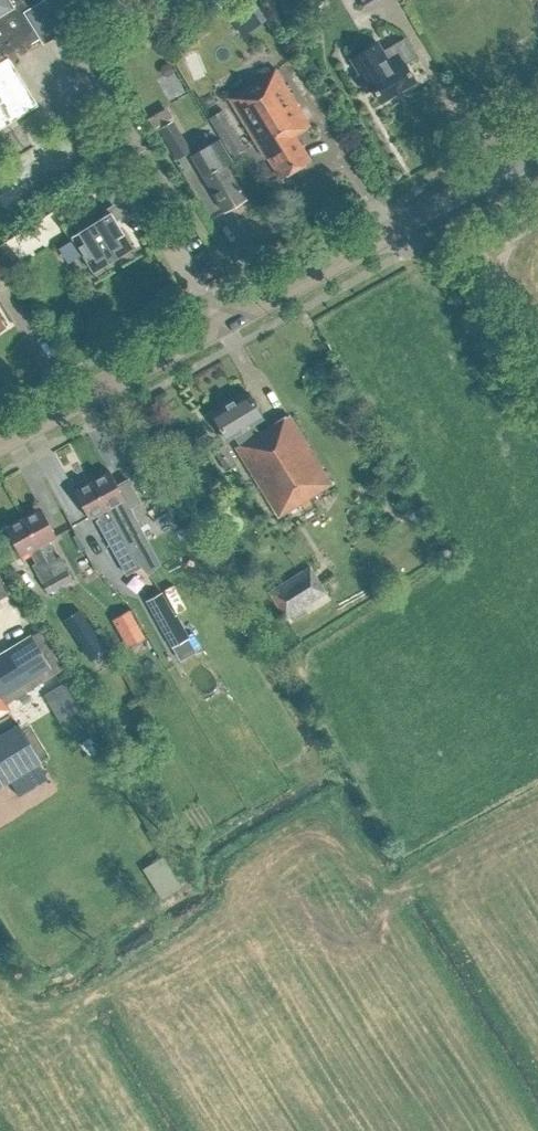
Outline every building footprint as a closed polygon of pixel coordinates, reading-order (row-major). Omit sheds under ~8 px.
[(8,56),(39,36),(42,41),(73,22),(59,0),(0,0),(0,122),(35,100),(8,56)] [(97,10),(112,0),(91,0),(97,10)] [(381,50),(376,41),(349,57),(358,73),(356,75),(365,91),(372,87),(380,101),(414,80),(403,62),(415,56),(403,37),(381,50)] [(280,177),(309,159),(294,133),(309,124),(275,68),(227,96),(264,157),(266,156),(280,177)] [(232,155),(245,147),(221,108),(208,116),(232,155)] [(172,119),(159,127),(177,157),(190,149),(172,119)] [(245,197),(224,163),(230,159),(217,138),(190,154),(197,166),(223,210),(245,197)] [(114,219),(132,208),(120,188),(108,196),(113,204),(101,211),(104,215),(71,235),(93,270),(131,246),(114,219)] [(211,225),(202,209),(188,216),(197,232),(211,225)] [(278,515),(330,483),(288,413),(258,432),(252,423),(262,417),(246,390),(211,412),(227,439),(234,434),(239,443),(235,446),(278,515)] [(225,469),(235,463),(222,443),(212,449),(225,469)] [(109,469),(91,479),(128,548),(136,562),(139,566),(146,574),(159,562),(129,507),(141,501),(128,477),(116,483),(109,469)] [(91,479),(73,489),(88,518),(97,513),(99,517),(96,519),(103,531),(116,554),(126,574),(139,566),(136,562),(134,561),(128,548),(91,479)] [(172,498),(147,511),(163,543),(189,530),(172,498)] [(40,507),(22,517),(59,585),(71,578),(59,554),(55,556),(47,540),(55,535),(40,507)] [(47,592),(59,585),(22,517),(5,526),(20,555),(28,550),(35,561),(31,563),(47,592)] [(285,617),(326,592),(309,565),(268,590),(285,617)] [(146,599),(159,623),(173,614),(161,591),(146,599)] [(78,609),(63,619),(89,660),(104,650),(78,609)] [(128,609),(113,618),(127,644),(143,636),(128,609)] [(0,652),(0,694),(1,696),(31,677),(50,666),(31,635),(12,646),(12,645),(0,652)] [(62,682),(43,694),(58,721),(78,710),(62,682)] [(9,709),(1,696),(0,694),(0,714),(9,709)] [(40,760),(18,723),(0,733),(0,785),(40,760)]
